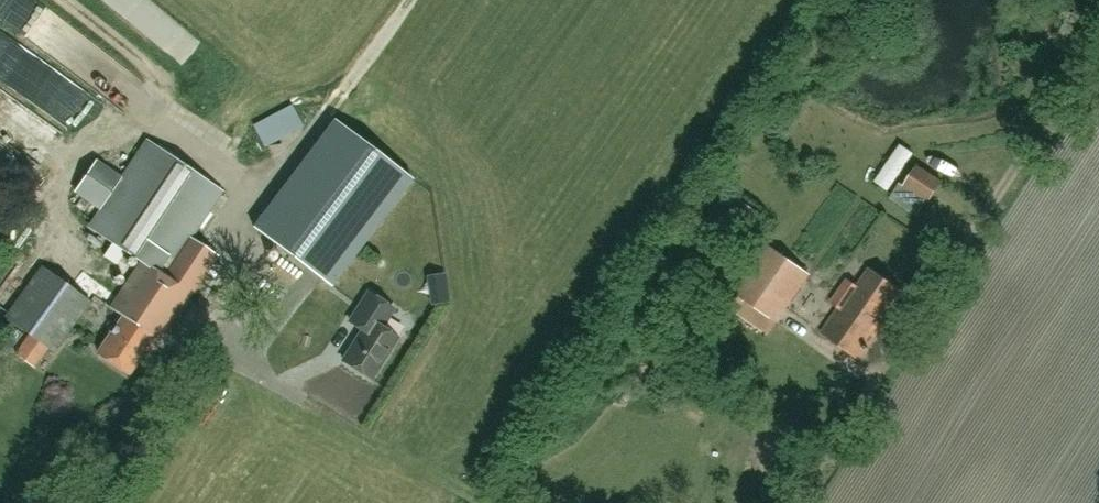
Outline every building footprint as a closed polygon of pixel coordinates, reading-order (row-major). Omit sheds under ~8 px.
[(53,54),(71,29),(28,0),(0,0),(0,18),(53,54)] [(0,51),(0,77),(12,84),(31,50),(8,37),(0,51)] [(259,124),(269,143),(306,123),(296,104),(259,124)] [(332,285),(413,178),(335,118),(254,225),(332,285)] [(154,351),(158,346),(193,293),(218,255),(190,236),(221,189),(148,141),(123,178),(95,160),(76,190),(103,208),(91,226),(114,242),(105,256),(117,264),(126,250),(141,259),(110,306),(123,315),(99,352),(130,372),(147,346),(154,351)] [(928,204),(942,181),(916,165),(902,187),(928,204)] [(897,204),(893,215),(915,223),(920,212),(897,204)] [(777,321),(810,274),(786,257),(787,256),(769,244),(736,293),(777,321)] [(6,316),(28,332),(15,351),(35,366),(49,348),(55,352),(92,300),(42,263),(6,316)] [(891,304),(901,290),(870,269),(858,287),(847,280),(833,301),(840,306),(823,331),(860,357),(895,307),(891,304)] [(382,325),(393,307),(369,291),(350,319),(363,328),(344,359),(372,377),(398,336),(382,325)] [(743,479),(756,461),(747,454),(734,471),(743,479)]
